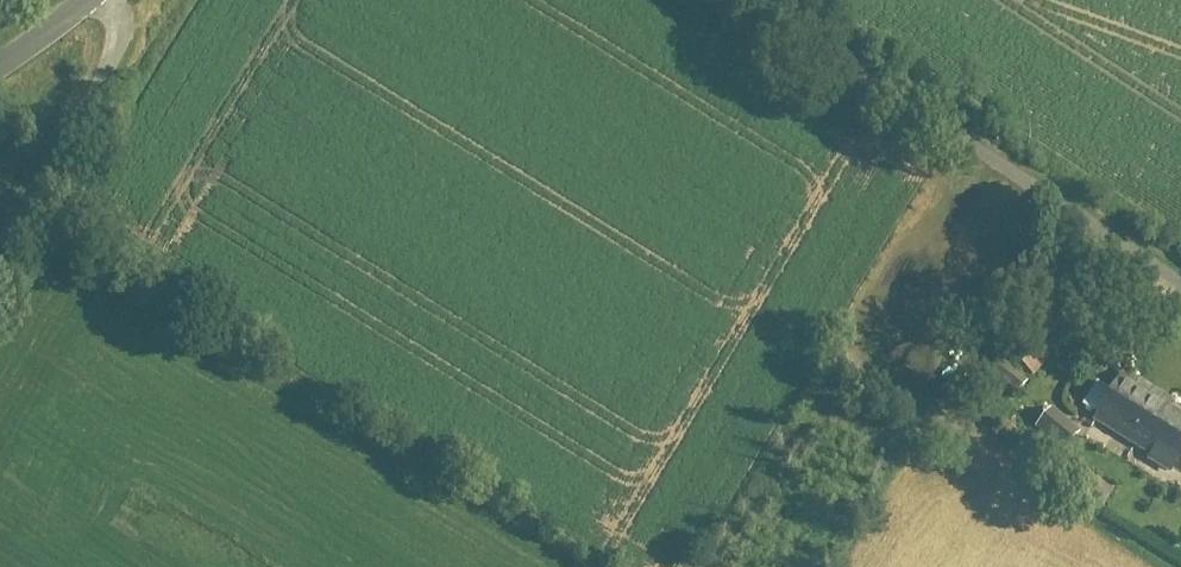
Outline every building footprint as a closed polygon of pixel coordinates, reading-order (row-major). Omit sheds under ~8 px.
[(1000,357),(1039,383),(1080,321),(1041,295),(1000,357)] [(1103,431),(1179,476),(1180,473),(1180,410),(1133,381),(1103,431)] [(1061,409),(1040,435),(1075,461),(1095,435),(1061,409)]
